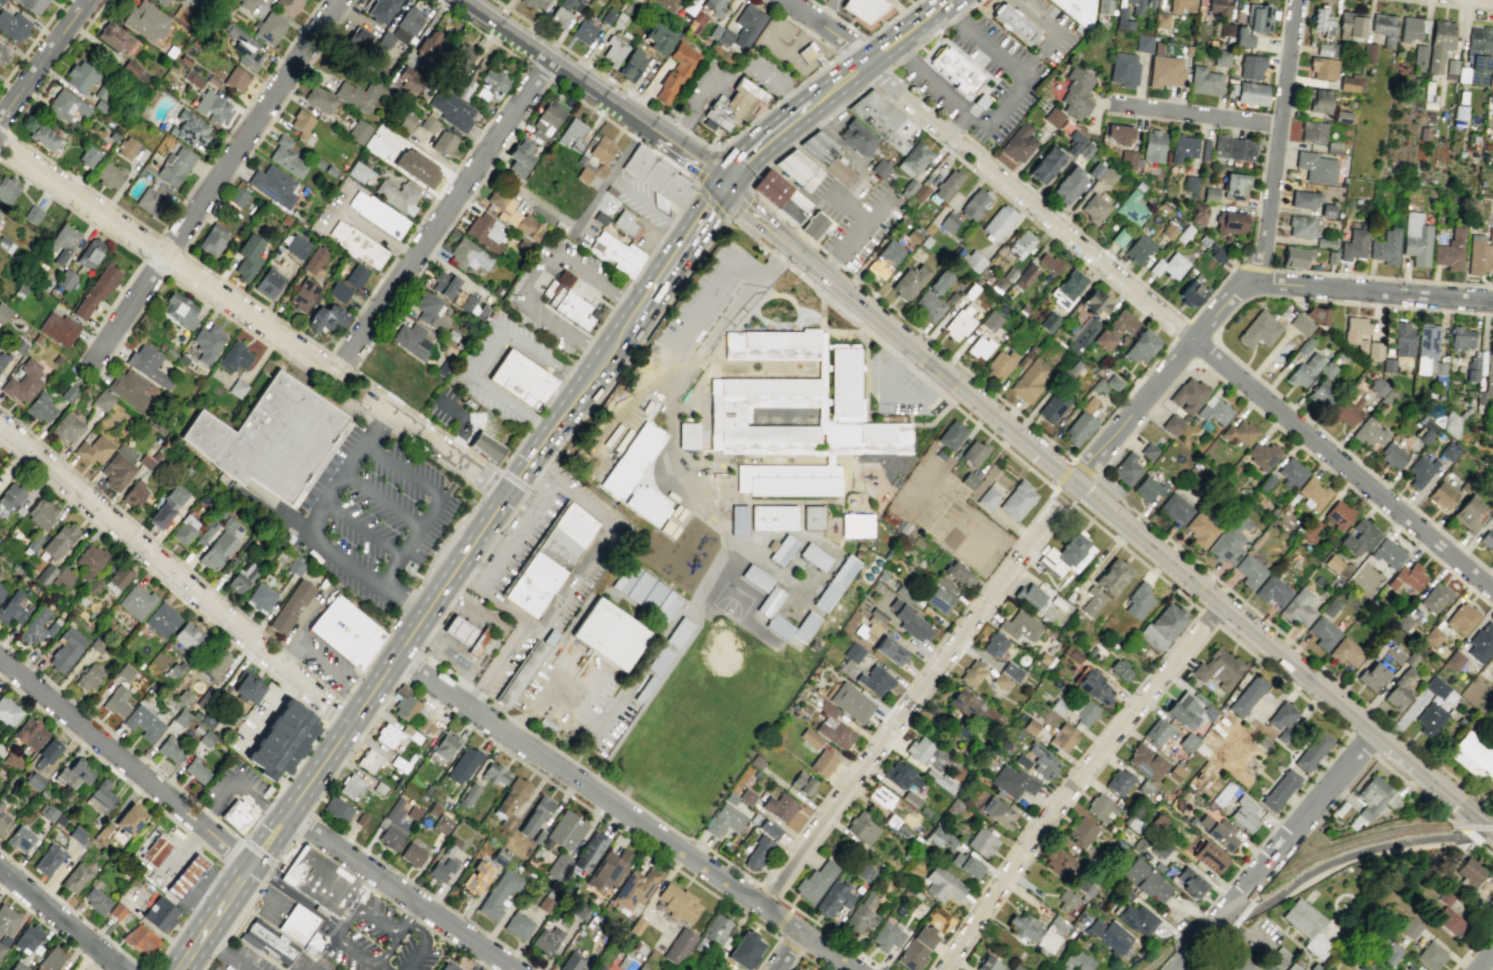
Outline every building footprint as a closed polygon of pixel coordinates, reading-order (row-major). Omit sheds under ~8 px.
[(16,3),(18,0),(47,0),(35,16),(16,3)] [(139,0),(169,19),(164,26),(166,27),(159,38),(155,35),(150,43),(118,22),(130,4),(134,7),(139,0)] [(256,0),(240,0),(237,4),(248,11),(256,0)] [(271,6),(275,0),(302,0),(289,19),(271,6)] [(398,0),(373,0),(363,13),(370,18),(369,20),(375,24),(377,22),(381,24),(398,0)] [(539,13),(549,0),(521,0),(539,13)] [(548,19),(561,28),(570,14),(566,11),(574,0),(560,0),(548,19)] [(680,0),(651,0),(651,1),(673,13),(680,0)] [(728,0),(705,0),(702,7),(719,17),(728,0)] [(840,7),(845,0),(880,0),(890,7),(865,28),(850,16),(851,15),(840,7)] [(1093,0),(1050,0),(1082,27),(1090,21),(1093,0)] [(1095,13),(1097,0),(1111,0),(1109,15),(1095,13)] [(1125,3),(1125,0),(1143,0),(1141,14),(1131,13),(1132,4),(1125,3)] [(1167,12),(1169,0),(1195,0),(1193,14),(1184,12),(1185,7),(1179,6),(1178,13),(1167,12)] [(1216,12),(1215,17),(1226,19),(1229,0),(1209,0),(1207,11),(1216,12)] [(766,15),(745,2),(733,23),(740,27),(735,35),(716,23),(708,36),(727,47),(730,42),(744,51),(766,15)] [(1037,31),(1002,2),(999,5),(998,4),(991,12),(992,13),(990,16),(1026,46),(1037,31)] [(179,3),(197,15),(188,27),(171,15),(179,3)] [(1268,32),(1248,29),(1251,4),(1271,6),(1268,32)] [(409,5),(423,15),(421,18),(423,19),(411,36),(415,39),(412,43),(407,40),(403,45),(388,35),(395,25),(394,24),(406,7),(407,8),(409,5)] [(1116,28),(1133,30),(1134,21),(1125,20),(1127,8),(1119,7),(1116,28)] [(1313,7),(1310,29),(1320,30),(1321,24),(1330,25),(1331,16),(1324,15),(1325,9),(1313,7)] [(15,43),(0,32),(0,8),(11,16),(14,12),(30,23),(26,29),(29,31),(23,40),(19,37),(15,43)] [(267,10),(286,23),(271,46),(252,33),(267,10)] [(705,15),(694,11),(687,29),(698,33),(705,15)] [(1340,11),(1363,13),(1360,39),(1337,37),(1340,11)] [(1153,27),(1155,12),(1168,14),(1166,29),(1153,27)] [(1370,30),(1372,14),(1396,16),(1394,33),(1392,47),(1382,46),(1384,32),(1370,30)] [(569,35),(586,46),(598,27),(582,16),(569,35)] [(1427,33),(1429,20),(1402,16),(1399,39),(1420,42),(1421,32),(1427,33)] [(134,40),(106,20),(94,36),(116,53),(119,49),(125,53),(134,40)] [(1441,74),(1443,49),(1452,50),(1454,22),(1432,20),(1427,73),(1441,74)] [(253,73),(259,64),(257,62),(261,56),(253,51),(259,43),(226,21),(220,30),(235,40),(230,47),(240,54),(235,61),(253,73)] [(653,21),(675,36),(661,57),(646,47),(650,42),(642,36),(653,21)] [(1218,35),(1220,23),(1232,24),(1231,37),(1218,35)] [(1235,36),(1236,25),(1243,26),(1242,34),(1251,35),(1250,47),(1233,45),(1235,36)] [(1491,26),(1469,25),(1467,51),(1489,53),(1491,26)] [(355,26),(370,35),(355,58),(340,49),(355,26)] [(433,30),(440,34),(443,30),(448,34),(429,62),(412,50),(423,35),(425,37),(430,30),(432,31),(433,30)] [(609,34),(628,46),(612,69),(607,66),(610,62),(601,55),(608,44),(604,41),(609,34)] [(1134,50),(1137,34),(1152,36),(1150,52),(1134,50)] [(678,40),(701,56),(666,105),(654,96),(660,86),(657,84),(668,70),(669,71),(676,62),(667,55),(678,40)] [(1152,55),(1155,41),(1162,42),(1160,56),(1152,55)] [(1,62),(0,64),(0,42),(10,50),(7,54),(10,56),(4,64),(1,62)] [(810,42),(795,53),(803,64),(812,57),(818,66),(824,61),(810,42)] [(465,43),(476,51),(458,78),(443,67),(459,43),(463,46),(465,43)] [(1315,55),(1317,43),(1331,45),(1329,57),(1315,55)] [(1373,64),(1362,63),(1364,43),(1374,44),(1373,64)] [(169,44),(177,50),(171,59),(163,53),(169,44)] [(928,64),(970,101),(988,81),(945,45),(928,64)] [(1423,70),(1427,47),(1415,45),(1412,68),(1423,70)] [(633,46),(642,52),(640,56),(646,60),(630,84),(621,78),(622,76),(616,72),(633,46)] [(1212,65),(1214,49),(1230,50),(1228,67),(1212,65)] [(1108,82),(1112,52),(1135,56),(1134,63),(1137,63),(1134,89),(1118,86),(1118,84),(1108,82)] [(191,60),(187,65),(178,59),(182,54),(191,60)] [(1147,87),(1151,55),(1152,55),(1160,56),(1180,58),(1179,69),(1183,69),(1181,86),(1158,83),(1157,88),(1147,87)] [(1238,76),(1241,55),(1261,57),(1259,79),(1238,76)] [(1486,85),(1487,56),(1469,55),(1468,67),(1458,67),(1458,83),(1486,85)] [(1311,56),(1337,60),(1334,79),(1312,76),(1313,70),(1309,70),(1311,56)] [(127,58),(141,69),(135,78),(120,67),(127,58)] [(80,60),(101,75),(95,83),(92,81),(82,95),(63,82),(67,76),(64,74),(72,63),(76,66),(80,60)] [(232,65),(249,75),(239,91),(229,85),(227,87),(220,83),(232,65)] [(404,65),(425,78),(413,97),(392,83),(404,65)] [(1059,100),(1070,82),(1064,78),(1072,65),(1095,78),(1084,97),(1092,102),(1084,116),(1081,114),(1077,120),(1062,111),(1066,104),(1059,100)] [(1188,91),(1192,65),(1205,67),(1204,71),(1221,74),(1218,95),(1188,91)] [(494,104),(511,79),(497,70),(495,72),(486,66),(478,78),(487,84),(484,89),(478,86),(473,95),(484,102),(486,98),(494,104)] [(187,68),(204,80),(198,88),(181,77),(187,68)] [(209,74),(219,81),(215,88),(204,81),(209,74)] [(769,96),(739,75),(730,88),(733,91),(724,105),(725,106),(724,108),(713,100),(708,107),(710,108),(709,110),(707,108),(702,115),(726,131),(730,124),(729,123),(730,121),(734,125),(738,120),(735,118),(737,116),(742,120),(756,100),(763,104),(769,96)] [(1338,90),(1340,76),(1358,78),(1356,92),(1338,90)] [(475,84),(463,77),(452,93),(464,101),(475,84)] [(365,113),(333,94),(342,79),(362,91),(370,78),(391,91),(386,99),(377,93),(365,113)] [(1235,102),(1238,81),(1268,85),(1265,106),(1235,102)] [(312,84),(337,100),(327,115),(302,99),(312,84)] [(92,94),(99,85),(107,90),(100,100),(92,94)] [(474,110),(437,86),(425,104),(440,113),(437,117),(462,134),(471,120),(468,118),(474,110)] [(90,108),(60,87),(43,110),(56,120),(58,117),(65,122),(74,110),(84,117),(90,108)] [(231,105),(205,87),(191,108),(216,125),(221,118),(225,121),(230,113),(227,111),(231,105)] [(1328,114),(1306,111),(1308,99),(1303,99),(1305,87),(1330,90),(1328,114)] [(844,108),(869,89),(904,117),(901,120),(903,122),(894,133),(908,145),(900,154),(844,108)] [(97,99),(92,106),(102,114),(107,107),(97,99)] [(552,100),(557,104),(556,105),(564,110),(542,143),(529,134),(534,126),(531,124),(546,102),(549,104),(552,100)] [(1041,118),(1051,106),(1063,116),(1054,128),(1041,118)] [(181,108),(209,127),(205,133),(209,136),(202,146),(194,140),(189,147),(166,131),(171,123),(176,127),(180,122),(174,118),(181,108)] [(298,108),(302,110),(301,111),(314,120),(306,131),(309,134),(308,136),(314,139),(309,146),(295,136),(299,131),(289,124),(293,117),(292,116),(298,108)] [(404,130),(394,122),(404,109),(415,118),(411,124),(414,127),(410,132),(405,128),(404,130)] [(425,114),(438,123),(431,135),(417,126),(425,114)] [(356,117),(371,127),(360,145),(344,135),(356,117)] [(569,147),(577,153),(584,144),(577,139),(586,127),(571,117),(555,141),(561,145),(567,136),(573,140),(569,147)] [(850,117),(876,139),(872,144),(874,146),(864,158),(862,156),(861,157),(839,139),(840,138),(837,135),(844,127),(843,126),(850,117)] [(49,152),(23,134),(33,119),(63,141),(56,150),(52,148),(49,152)] [(1027,138),(1029,136),(1036,142),(1019,163),(1014,159),(1013,161),(1007,156),(1006,158),(997,150),(1022,119),(1031,127),(1024,136),(1027,138)] [(1325,122),(1301,121),(1300,142),(1324,143),(1325,122)] [(1130,145),(1131,127),(1104,124),(1102,142),(1130,145)] [(441,129),(429,147),(446,158),(447,156),(450,158),(454,152),(452,150),(458,141),(454,138),(455,137),(444,129),(444,131),(441,129)] [(797,144),(846,184),(854,175),(842,165),(846,160),(839,154),(835,159),(832,156),(839,148),(816,129),(797,144)] [(1066,144),(1070,139),(1066,136),(1072,129),(1085,140),(1071,157),(1064,151),(1069,146),(1066,144)] [(106,137),(114,142),(118,136),(111,130),(106,137)] [(1164,132),(1144,130),(1141,161),(1162,163),(1164,132)] [(280,133),(292,141),(287,148),(295,154),(294,156),(305,163),(303,167),(306,169),(299,180),(267,158),(277,144),(274,142),(280,133)] [(520,134),(533,143),(531,146),(532,147),(527,153),(533,157),(528,166),(529,167),(521,179),(505,168),(511,159),(505,155),(520,134)] [(1179,163),(1180,156),(1195,158),(1198,138),(1173,134),(1169,162),(1179,163)] [(128,161),(139,143),(126,135),(123,141),(120,139),(115,146),(118,148),(114,153),(128,161)] [(587,153),(600,135),(608,141),(607,143),(615,148),(604,165),(587,153)] [(1215,135),(1213,156),(1253,162),(1256,141),(1215,135)] [(898,162),(916,140),(932,154),(914,176),(898,162)] [(1077,154),(1086,142),(1092,148),(1083,159),(1077,154)] [(638,143),(622,167),(675,204),(688,187),(687,182),(671,171),(674,168),(638,143)] [(100,153),(86,144),(76,160),(90,169),(100,153)] [(173,190),(196,156),(178,144),(172,153),(168,150),(161,160),(162,162),(153,176),(173,190)] [(1026,173),(1051,144),(1065,156),(1041,185),(1026,173)] [(391,165),(400,151),(402,153),(404,149),(406,150),(409,147),(438,167),(436,170),(439,172),(436,176),(438,177),(429,190),(391,165)] [(792,148),(772,164),(807,192),(823,173),(792,148)] [(1333,184),(1336,159),(1317,157),(1317,153),(1296,150),(1294,168),(1306,169),(1304,181),(1333,184)] [(1135,169),(1135,151),(1121,151),(1121,168),(1135,169)] [(878,158),(890,168),(880,179),(869,169),(878,158)] [(103,160),(116,168),(118,165),(126,170),(123,174),(124,175),(114,190),(109,186),(107,190),(96,182),(99,179),(93,175),(103,160)] [(369,179),(373,173),(354,160),(346,173),(360,183),(365,176),(369,179)] [(1086,173),(1095,162),(1103,169),(1094,180),(1086,173)] [(268,163),(296,181),(295,183),(297,184),(293,191),(295,193),(294,195),(296,196),(286,210),(245,183),(255,168),(261,172),(268,163)] [(1049,191),(1070,165),(1086,178),(1065,205),(1049,191)] [(574,177),(582,166),(593,173),(585,184),(574,177)] [(766,167),(750,187),(775,208),(792,188),(766,167)] [(1116,175),(1105,167),(1098,178),(1109,186),(1116,175)] [(932,194),(954,168),(963,176),(942,202),(932,194)] [(1223,195),(1247,197),(1248,175),(1225,173),(1223,195)] [(7,205),(21,184),(17,182),(17,181),(9,175),(7,178),(2,175),(0,178),(0,200),(7,205)] [(1183,189),(1195,190),(1197,177),(1185,176),(1183,189)] [(900,188),(910,177),(918,184),(908,195),(900,188)] [(381,178),(373,190),(409,216),(415,207),(412,205),(420,193),(403,181),(396,191),(392,188),(393,187),(381,178)] [(158,183),(171,192),(153,218),(133,203),(145,186),(153,191),(158,183)] [(910,195),(920,183),(929,190),(919,202),(910,195)] [(239,209),(248,195),(234,185),(225,199),(239,209)] [(511,209),(521,216),(524,212),(542,225),(539,229),(542,231),(534,243),(502,220),(501,222),(494,217),(499,210),(488,202),(484,209),(477,204),(483,196),(486,198),(495,185),(517,200),(511,209)] [(1141,194),(1131,187),(1115,211),(1138,227),(1149,210),(1136,201),(1141,194)] [(1216,201),(1218,189),(1204,187),(1203,200),(1216,201)] [(792,188),(813,206),(796,226),(775,208),(792,188)] [(958,210),(977,188),(992,200),(974,223),(958,210)] [(396,240),(408,222),(368,195),(367,196),(357,189),(346,204),(357,211),(356,213),(396,240)] [(1313,209),(1313,202),(1320,203),(1321,193),(1292,190),(1290,207),(1313,209)] [(1098,224),(1110,204),(1091,192),(1078,212),(1098,224)] [(1190,222),(1205,224),(1206,203),(1192,202),(1190,222)] [(33,225),(43,212),(31,203),(21,217),(33,225)] [(980,229),(1002,203),(1017,215),(996,241),(980,229)] [(620,208),(633,217),(631,221),(642,229),(634,240),(610,223),(620,208)] [(631,280),(648,255),(627,241),(624,245),(610,236),(615,229),(605,222),(608,218),(597,210),(591,218),(603,226),(590,245),(599,251),(596,256),(631,280)] [(462,232),(474,215),(477,217),(482,211),(501,225),(497,230),(502,234),(497,241),(503,245),(496,256),(462,232)] [(799,230),(812,241),(827,222),(814,211),(809,217),(808,216),(805,220),(806,221),(799,230)] [(1245,213),(1216,211),(1215,232),(1244,234),(1245,213)] [(1421,212),(1404,211),(1402,254),(1412,254),(1411,267),(1428,267),(1430,225),(1420,224),(1421,212)] [(947,212),(959,221),(949,234),(938,225),(947,212)] [(284,214),(291,219),(287,226),(279,221),(284,214)] [(1287,236),(1311,238),(1313,218),(1290,215),(1287,236)] [(336,243),(376,270),(388,252),(344,222),(343,223),(337,219),(327,234),(337,241),(336,243)] [(212,221),(225,230),(223,232),(227,234),(213,256),(205,250),(203,252),(195,247),(212,221)] [(62,223),(81,235),(59,267),(51,262),(56,255),(45,248),(62,223)] [(1119,248),(1131,233),(1121,225),(1109,241),(1119,248)] [(1462,271),(1464,227),(1450,226),(1449,246),(1433,245),(1432,264),(1446,265),(1445,270),(1462,271)] [(1339,260),(1349,261),(1349,257),(1365,258),(1366,229),(1349,228),(1348,242),(1340,242),(1339,260)] [(1397,264),(1398,228),(1382,228),(1382,240),(1369,240),(1369,259),(1382,259),(1382,264),(1397,264)] [(1007,250),(1023,230),(1036,240),(1019,260),(1007,250)] [(1157,245),(1140,231),(1122,253),(1138,267),(1157,245)] [(248,232),(263,242),(255,254),(262,259),(245,285),(234,278),(237,273),(233,270),(238,263),(231,258),(248,232)] [(293,233),(310,244),(300,260),(283,248),(293,233)] [(1490,244),(1484,244),(1484,234),(1468,234),(1468,274),(1490,274),(1490,244)] [(8,254),(0,248),(0,237),(14,245),(8,254)] [(460,237),(491,260),(484,269),(475,263),(468,273),(463,269),(461,271),(448,262),(452,256),(448,253),(460,237)] [(1335,239),(1317,237),(1316,245),(1334,248),(1335,239)] [(74,261),(85,268),(87,266),(91,268),(103,251),(103,247),(102,243),(100,241),(96,239),(92,238),(88,239),(74,261)] [(875,272),(885,278),(904,249),(888,238),(874,260),(880,264),(875,272)] [(300,268),(316,244),(327,252),(324,256),(326,257),(321,265),(319,263),(311,275),(300,268)] [(1208,256),(1221,264),(1227,254),(1214,246),(1208,256)] [(1303,269),(1304,259),(1311,260),(1312,249),(1283,247),(1281,267),(1303,269)] [(975,274),(986,261),(972,249),(961,261),(975,274)] [(1064,265),(1045,250),(1036,261),(1055,276),(1064,265)] [(1164,263),(1158,258),(1148,270),(1156,277),(1161,269),(1175,280),(1189,264),(1173,251),(1164,263)] [(71,313),(83,321),(97,300),(98,300),(102,295),(104,296),(111,286),(112,287),(116,282),(114,281),(120,273),(105,262),(90,285),(87,283),(82,291),(84,293),(71,313)] [(355,262),(368,271),(355,290),(342,281),(355,262)] [(1039,270),(1028,262),(1011,283),(1021,292),(1039,270)] [(904,301),(930,272),(920,264),(913,271),(908,267),(889,288),(904,301)] [(268,265),(285,277),(269,300),(252,288),(268,265)] [(1016,271),(1010,266),(999,280),(1005,285),(1016,271)] [(64,267),(77,276),(67,291),(54,283),(64,267)] [(1063,309),(1088,281),(1073,267),(1048,295),(1063,309)] [(448,273),(459,281),(453,289),(456,291),(457,288),(467,295),(468,293),(477,299),(467,314),(429,289),(434,282),(430,280),(437,268),(446,275),(448,273)] [(931,323),(946,306),(935,296),(952,278),(942,269),(911,304),(931,323)] [(304,277),(320,287),(318,291),(321,292),(313,305),(310,303),(303,313),(293,306),(295,304),(289,300),(304,277)] [(335,278),(351,289),(342,304),(325,293),(335,278)] [(12,293),(20,299),(30,285),(22,279),(12,293)] [(598,312),(551,279),(538,298),(585,331),(598,312)] [(1192,309),(1206,292),(1190,280),(1176,297),(1192,309)] [(1098,319),(1111,302),(1093,287),(1080,303),(1098,319)] [(423,289),(442,301),(440,304),(444,306),(438,316),(447,321),(440,332),(417,317),(421,311),(412,306),(423,289)] [(190,331),(198,320),(192,316),(197,308),(187,302),(188,301),(179,294),(177,296),(169,291),(164,299),(166,301),(160,310),(190,331)] [(2,326),(0,325),(0,302),(12,311),(2,326)] [(333,304),(342,310),(341,311),(349,317),(341,327),(334,322),(330,329),(326,329),(320,325),(315,332),(304,325),(310,316),(309,316),(314,309),(315,309),(318,305),(325,310),(329,303),(333,306),(333,304)] [(974,321),(967,316),(972,310),(963,303),(941,330),(957,342),(974,321)] [(1303,320),(1325,324),(1328,309),(1306,306),(1303,320)] [(1129,335),(1139,323),(1121,308),(1104,328),(1116,337),(1122,330),(1129,335)] [(1248,349),(1257,339),(1266,347),(1283,327),(1261,308),(1235,337),(1248,349)] [(1002,319),(990,309),(978,323),(990,333),(1002,319)] [(36,328),(49,310),(60,318),(63,314),(81,326),(65,349),(36,328)] [(1038,325),(1049,334),(1060,320),(1049,311),(1038,325)] [(1304,337),(1314,326),(1298,311),(1288,323),(1304,337)] [(1073,354),(1102,327),(1093,317),(1064,344),(1073,354)] [(1357,344),(1356,352),(1366,353),(1367,339),(1358,338),(1359,334),(1369,334),(1370,320),(1345,317),(1343,343),(1357,344)] [(389,340),(400,323),(408,328),(412,321),(425,330),(421,336),(430,343),(425,351),(427,352),(421,362),(389,340)] [(195,359),(205,366),(225,338),(223,337),(225,334),(217,328),(218,327),(211,322),(205,329),(199,325),(189,339),(197,344),(194,349),(200,353),(195,359)] [(1393,356),(1411,357),(1412,322),(1394,322),(1393,356)] [(1415,374),(1444,375),(1445,362),(1436,362),(1438,324),(1418,323),(1415,374)] [(1141,366),(1160,341),(1143,327),(1123,352),(1141,366)] [(1090,341),(1105,352),(1115,339),(1100,328),(1090,341)] [(1473,348),(1474,329),(1450,328),(1450,347),(1473,348)] [(913,458),(913,426),(863,426),(864,349),(827,349),(827,332),(823,332),(725,332),(724,360),(818,361),(817,380),(710,379),(710,455),(825,456),(825,466),(737,465),(737,497),(852,497),(852,458),(913,458)] [(37,334),(41,338),(36,344),(32,340),(37,334)] [(993,346),(978,334),(965,351),(979,362),(993,346)] [(10,347),(17,337),(26,343),(19,354),(10,347)] [(234,338),(216,364),(230,373),(231,371),(233,372),(236,368),(233,367),(235,364),(243,370),(252,356),(243,350),(245,347),(242,345),(243,344),(234,338)] [(142,342),(162,355),(154,368),(174,381),(167,391),(123,362),(132,349),(135,352),(142,342)] [(1381,342),(1367,342),(1367,359),(1381,358),(1381,342)] [(540,402),(555,379),(508,347),(487,378),(528,406),(533,397),(540,402)] [(1017,355),(1008,351),(1006,354),(997,349),(984,371),(1002,381),(1017,355)] [(10,355),(0,368),(0,352),(4,355),(6,352),(10,355)] [(1323,360),(1312,352),(1303,364),(1298,361),(1286,378),(1302,390),(1323,360)] [(56,354),(62,359),(56,365),(50,360),(56,354)] [(1028,404),(1044,385),(1040,382),(1051,369),(1035,355),(1008,388),(1028,404)] [(7,397),(0,391),(0,387),(9,376),(16,382),(23,373),(18,369),(28,357),(41,367),(37,371),(40,373),(36,378),(41,382),(24,403),(20,400),(18,402),(9,394),(7,397)] [(443,361),(451,366),(444,378),(435,372),(443,361)] [(1336,369),(1327,362),(1318,372),(1323,376),(1305,397),(1318,408),(1336,386),(1328,379),(1336,369)] [(277,368),(346,417),(321,454),(287,505),(278,499),(247,477),(241,486),(216,468),(179,438),(199,409),(233,432),(277,368)] [(125,369),(145,383),(139,391),(149,399),(139,412),(104,388),(115,373),(120,376),(125,369)] [(1115,391),(1122,383),(1111,374),(1104,383),(1115,391)] [(1209,391),(1188,374),(1168,400),(1178,407),(1189,416),(1209,391)] [(1380,397),(1388,386),(1376,377),(1367,387),(1380,397)] [(247,385),(235,379),(229,392),(240,398),(247,385)] [(59,397),(69,385),(77,392),(68,404),(59,397)] [(90,401),(101,388),(115,399),(104,412),(90,401)] [(1071,400),(1055,388),(1037,413),(1052,425),(1071,400)] [(47,402),(56,409),(45,422),(39,418),(37,421),(23,410),(40,390),(47,396),(46,398),(49,400),(47,402)] [(1330,416),(1349,430),(1362,412),(1357,408),(1363,400),(1349,390),(1330,416)] [(1221,427),(1233,411),(1210,394),(1195,414),(1205,421),(1208,417),(1221,427)] [(1081,408),(1088,413),(1097,401),(1090,396),(1081,408)] [(48,432),(67,410),(84,426),(70,443),(62,437),(58,441),(48,432)] [(1061,439),(1077,449),(1095,421),(1079,410),(1061,439)] [(1161,427),(1173,436),(1183,422),(1171,413),(1161,427)] [(1457,436),(1459,414),(1444,413),(1443,435),(1457,436)] [(1380,446),(1389,435),(1366,416),(1351,434),(1368,448),(1373,441),(1380,446)] [(952,418),(967,430),(950,451),(935,439),(952,418)] [(1245,447),(1257,431),(1240,418),(1233,427),(1228,423),(1219,435),(1232,445),(1236,440),(1245,447)] [(644,421),(598,485),(619,499),(623,493),(625,494),(640,473),(638,472),(645,462),(647,463),(662,442),(660,440),(664,435),(662,433),(663,431),(655,425),(653,427),(644,421)] [(678,448),(697,448),(697,422),(678,423),(678,448)] [(480,430),(507,448),(502,455),(496,464),(469,446),(480,430)] [(98,433),(114,447),(99,464),(92,459),(89,463),(82,457),(80,459),(71,452),(82,440),(88,445),(98,433)] [(974,467),(990,448),(981,440),(979,443),(972,438),(959,454),(974,467)] [(1438,453),(1449,462),(1459,449),(1448,440),(1438,453)] [(1264,472),(1282,450),(1271,442),(1266,449),(1256,441),(1244,456),(1264,472)] [(1148,459),(1156,449),(1148,442),(1140,452),(1148,459)] [(1377,456),(1396,471),(1408,457),(1389,442),(1377,456)] [(155,461),(149,457),(155,450),(161,454),(155,461)] [(1137,457),(1129,450),(1110,473),(1127,487),(1142,468),(1133,461),(1137,457)] [(115,451),(136,467),(118,490),(103,479),(112,468),(106,464),(115,451)] [(136,461),(144,452),(149,457),(155,461),(147,470),(136,461)] [(1406,469),(1413,476),(1407,483),(1415,491),(1437,466),(1421,452),(1406,469)] [(1283,481),(1294,490),(1308,471),(1287,456),(1276,472),(1284,479),(1283,481)] [(966,471),(978,480),(971,489),(970,491),(958,482),(960,479),(966,471)] [(1160,497),(1167,488),(1146,473),(1132,491),(1147,502),(1154,493),(1160,497)] [(1331,494),(1309,475),(1295,491),(1304,499),(1301,502),(1314,513),(1331,494)] [(997,506),(1020,478),(1032,488),(1030,489),(1037,496),(1015,522),(997,506)] [(1444,511),(1458,494),(1440,480),(1426,497),(1444,511)] [(10,512),(0,503),(0,495),(10,482),(24,493),(10,512)] [(187,494),(176,507),(165,498),(163,496),(174,483),(187,494)] [(623,503),(638,483),(642,486),(644,484),(666,500),(664,502),(669,506),(667,508),(670,510),(665,517),(664,516),(656,527),(623,503)] [(121,496),(131,484),(145,495),(135,507),(121,496)] [(988,485),(1000,495),(986,512),(974,502),(988,485)] [(1180,526),(1194,510),(1171,491),(1158,508),(1180,526)] [(1488,513),(1467,495),(1450,516),(1471,534),(1488,513)] [(50,518),(52,520),(42,531),(27,518),(29,515),(26,513),(40,497),(57,511),(50,518)] [(163,500),(165,498),(176,507),(174,509),(163,500)] [(1323,517),(1340,531),(1355,513),(1337,499),(1323,517)] [(146,520),(163,500),(174,509),(175,511),(158,531),(146,520)] [(568,501),(598,524),(534,618),(502,596),(568,501)] [(730,535),(730,505),(746,505),(746,535),(730,535)] [(795,529),(796,505),(750,505),(750,530),(795,529)] [(822,530),(822,505),(803,505),(802,529),(822,530)] [(880,517),(896,529),(902,521),(886,508),(880,517)] [(1252,522),(1237,511),(1206,551),(1229,568),(1243,550),(1238,547),(1247,536),(1243,533),(1252,522)] [(1200,549),(1217,530),(1198,512),(1184,527),(1193,536),(1190,540),(1200,549)] [(169,536),(181,522),(179,521),(186,513),(198,524),(195,528),(197,530),(183,547),(169,536)] [(871,536),(871,513),(842,514),(842,537),(871,536)] [(228,533),(222,529),(218,525),(227,515),(236,523),(228,533)] [(1356,558),(1380,536),(1362,516),(1348,529),(1350,531),(1339,540),(1356,558)] [(193,541),(213,517),(219,523),(199,546),(193,541)] [(1310,544),(1316,537),(1313,534),(1321,525),(1314,519),(1300,535),(1310,544)] [(40,548),(60,524),(64,528),(69,522),(79,531),(74,536),(54,560),(40,548)] [(196,560),(222,529),(228,533),(236,541),(225,554),(210,572),(196,560)] [(1492,534),(1487,529),(1477,541),(1492,554),(1492,532),(1492,534)] [(780,567),(767,557),(785,532),(798,542),(780,567)] [(1074,532),(1094,550),(1074,574),(1067,568),(1056,580),(1035,561),(1048,546),(1056,553),(1061,547),(1059,546),(1066,537),(1069,539),(1074,532)] [(1392,570),(1405,553),(1383,537),(1370,554),(1392,570)] [(236,541),(239,543),(227,556),(225,554),(236,541)] [(807,542),(831,559),(822,571),(798,554),(807,542)] [(73,560),(88,544),(92,547),(94,545),(99,550),(101,548),(110,556),(92,577),(73,560)] [(1244,577),(1240,582),(1251,591),(1267,571),(1245,553),(1233,568),(1244,577)] [(859,563),(847,554),(829,578),(842,587),(859,563)] [(1343,564),(1330,554),(1323,563),(1336,573),(1343,564)] [(1114,557),(1093,582),(1111,597),(1131,573),(1130,572),(1133,569),(1122,560),(1120,563),(1114,557)] [(286,568),(293,558),(305,566),(298,576),(286,568)] [(640,569),(628,560),(610,585),(622,594),(640,569)] [(952,560),(973,575),(971,578),(974,580),(970,585),(966,583),(963,586),(944,573),(944,572),(942,570),(946,563),(949,565),(952,560)] [(226,583),(236,572),(239,574),(250,561),(259,569),(248,582),(238,593),(226,583)] [(34,578),(47,563),(56,571),(43,586),(34,578)] [(106,581),(120,563),(132,574),(118,591),(106,581)] [(773,580),(748,563),(740,575),(764,592),(773,580)] [(1393,590),(1400,581),(1415,592),(1428,575),(1412,563),(1407,569),(1401,565),(1386,585),(1393,590)] [(53,577),(63,565),(76,576),(66,588),(53,577)] [(641,570),(653,579),(636,604),(623,595),(641,570)] [(1264,603),(1269,597),(1279,606),(1292,592),(1270,573),(1253,593),(1264,603)] [(952,595),(957,588),(937,574),(932,581),(952,595)] [(280,606),(286,596),(299,577),(315,588),(302,606),(299,604),(292,614),(295,616),(282,636),(266,625),(280,606)] [(842,588),(824,613),(811,604),(829,579),(842,588)] [(1123,610),(1136,621),(1154,599),(1146,593),(1148,591),(1146,589),(1149,585),(1141,579),(1121,603),(1125,606),(1123,610)] [(654,580),(667,588),(650,613),(638,604),(654,580)] [(246,599),(258,581),(277,595),(265,612),(246,599)] [(911,604),(917,596),(899,583),(898,584),(894,581),(891,585),(895,588),(893,591),(911,604)] [(1452,594),(1436,581),(1418,602),(1434,615),(1452,594)] [(116,603),(133,582),(147,594),(150,590),(158,597),(155,601),(138,622),(116,603)] [(1028,582),(1040,590),(1039,592),(1046,596),(1034,613),(1011,596),(1019,584),(1024,588),(1028,582)] [(954,599),(947,609),(948,610),(944,616),(923,601),(924,599),(922,598),(933,583),(954,599)] [(1090,583),(1084,590),(1090,595),(1079,608),(1089,617),(1106,597),(1090,583)] [(767,618),(755,609),(772,585),(785,594),(767,618)] [(1294,617),(1303,627),(1316,613),(1306,603),(1312,596),(1302,586),(1277,613),(1288,623),(1294,617)] [(4,626),(0,623),(0,604),(14,588),(22,595),(15,603),(27,614),(18,625),(10,618),(4,626)] [(668,589),(681,598),(665,623),(651,614),(668,589)] [(358,671),(385,634),(335,593),(306,628),(358,671)] [(651,632),(624,672),(569,635),(596,595),(651,632)] [(894,596),(910,608),(909,610),(934,629),(925,640),(921,637),(918,642),(897,626),(901,621),(892,614),(894,612),(887,606),(894,596)] [(1480,616),(1462,600),(1444,622),(1462,638),(1480,616)] [(142,621),(161,601),(181,618),(163,639),(142,621)] [(1148,625),(1167,642),(1187,619),(1184,616),(1186,614),(1178,606),(1176,609),(1168,602),(1148,625)] [(17,636),(42,605),(50,611),(39,626),(45,631),(52,621),(58,626),(49,637),(44,633),(38,641),(36,640),(32,644),(27,640),(25,643),(17,636)] [(873,606),(868,612),(884,624),(888,617),(873,606)] [(1002,618),(995,627),(1012,640),(1018,633),(1029,642),(1041,626),(1017,608),(1007,621),(1002,618)] [(807,610),(820,619),(802,644),(790,635),(807,610)] [(1393,623),(1404,631),(1413,620),(1402,612),(1393,623)] [(772,613),(794,628),(785,640),(764,625),(772,613)] [(453,614),(442,630),(454,637),(464,644),(466,646),(476,630),(474,628),(465,622),(453,614)] [(869,632),(865,638),(871,641),(880,625),(874,621),(877,617),(872,614),(864,629),(869,632)] [(1341,632),(1318,614),(1306,630),(1317,638),(1313,643),(1325,652),(1341,632)] [(681,616),(694,624),(677,649),(664,640),(681,616)] [(171,637),(186,619),(205,635),(190,653),(171,637)] [(1481,665),(1492,649),(1492,624),(1487,619),(1468,643),(1471,645),(1465,652),(1481,665)] [(1421,638),(1432,648),(1444,636),(1432,625),(1421,638)] [(77,650),(63,640),(58,636),(66,626),(85,640),(77,650)] [(483,626),(494,633),(486,645),(483,643),(474,657),(466,652),(483,626)] [(994,631),(1008,641),(996,657),(991,654),(990,656),(980,650),(987,640),(986,638),(988,635),(990,637),(994,631)] [(882,634),(907,652),(905,655),(908,657),(903,663),(900,661),(897,666),(872,649),(882,634)] [(1341,659),(1353,668),(1365,653),(1343,635),(1327,655),(1338,663),(1341,659)] [(88,646),(97,636),(106,644),(98,654),(88,646)] [(47,661),(63,640),(77,650),(79,652),(63,673),(47,661)] [(539,640),(496,701),(508,709),(550,648),(539,640)] [(841,654),(852,640),(865,650),(854,664),(841,654)] [(1078,663),(1084,656),(1068,643),(1062,651),(1078,663)] [(1216,645),(1208,655),(1209,657),(1203,664),(1199,661),(1189,673),(1202,683),(1209,674),(1218,682),(1215,686),(1225,693),(1247,666),(1233,655),(1231,658),(1216,645)] [(1398,665),(1405,657),(1392,645),(1385,653),(1398,665)] [(196,668),(215,646),(230,660),(212,681),(196,668)] [(1442,663),(1454,672),(1465,658),(1454,649),(1442,663)] [(1042,652),(1050,658),(1052,656),(1056,659),(1048,669),(1044,665),(1045,664),(1037,658),(1042,652)] [(972,688),(984,672),(980,669),(983,665),(973,658),(958,678),(972,688)] [(1120,658),(1128,664),(1126,668),(1132,672),(1129,675),(1131,676),(1127,681),(1125,680),(1123,682),(1107,669),(1116,658),(1119,660),(1120,658)] [(1015,682),(1024,671),(1017,666),(1016,668),(1007,660),(999,670),(1015,682)] [(74,682),(90,662),(104,674),(92,690),(87,685),(83,690),(74,682)] [(115,673),(123,662),(134,670),(125,681),(115,673)] [(1388,673),(1374,662),(1367,670),(1363,667),(1355,678),(1373,692),(1388,673)] [(853,679),(859,672),(865,676),(867,673),(866,671),(872,663),(895,680),(888,689),(887,688),(885,690),(882,689),(876,697),(853,679)] [(1382,700),(1399,712),(1413,693),(1402,685),(1415,667),(1409,663),(1382,700)] [(1104,707),(1111,698),(1109,696),(1111,694),(1106,690),(1108,688),(1101,683),(1104,679),(1088,666),(1072,685),(1088,697),(1089,695),(1104,707)] [(998,672),(1009,680),(1001,690),(990,681),(998,672)] [(231,691),(244,673),(264,687),(251,705),(231,691)] [(1254,675),(1254,674),(1267,684),(1264,688),(1266,690),(1262,694),(1260,692),(1245,710),(1248,712),(1244,716),(1242,715),(1239,718),(1227,707),(1254,675)] [(1458,696),(1434,674),(1423,686),(1447,708),(1458,696)] [(649,675),(655,679),(639,703),(632,699),(649,675)] [(827,700),(842,680),(875,705),(860,725),(827,700)] [(401,683),(411,689),(407,695),(420,704),(408,722),(393,712),(396,707),(393,705),(398,697),(392,692),(396,687),(397,688),(401,683)] [(959,683),(946,703),(973,722),(980,712),(993,721),(998,714),(991,709),(993,706),(959,683)] [(101,705),(117,685),(128,694),(123,700),(130,707),(121,718),(111,711),(110,713),(101,705)] [(214,691),(206,686),(196,705),(204,709),(214,691)] [(182,688),(184,690),(186,687),(193,694),(192,696),(194,697),(189,703),(190,704),(189,704),(191,706),(186,711),(173,699),(182,688)] [(1162,711),(1171,700),(1173,702),(1183,689),(1191,696),(1194,691),(1217,711),(1210,723),(1200,716),(1190,729),(1182,723),(1180,725),(1162,711)] [(7,728),(0,722),(0,695),(1,694),(21,711),(7,728)] [(285,697),(280,704),(282,705),(275,716),(273,714),(264,727),(267,728),(259,738),(257,737),(253,744),(255,745),(251,752),(248,750),(244,756),(246,758),(246,759),(259,768),(257,772),(272,783),(279,771),(286,775),(291,768),(288,766),(295,757),(297,758),(307,745),(304,743),(311,734),(313,735),(318,728),(315,727),(315,725),(311,722),(314,718),(285,697)] [(1055,697),(1066,705),(1058,716),(1048,708),(1055,697)] [(822,699),(837,711),(831,719),(816,707),(822,699)] [(1085,699),(1099,709),(1095,714),(1097,715),(1093,721),(1091,720),(1085,728),(1075,720),(1078,718),(1073,714),(1085,699)] [(1283,700),(1299,712),(1290,723),(1295,727),(1282,743),(1275,738),(1284,726),(1280,723),(1276,729),(1266,721),(1283,700)] [(1423,726),(1418,731),(1428,739),(1448,714),(1430,700),(1414,720),(1423,726)] [(138,703),(164,725),(149,743),(140,736),(144,731),(135,724),(130,730),(121,723),(138,703)] [(180,708),(191,717),(182,728),(171,720),(180,708)] [(13,735),(28,716),(49,733),(33,752),(13,735)] [(435,726),(420,717),(413,727),(428,737),(435,726)] [(1029,717),(1040,725),(1032,736),(1021,728),(1029,717)] [(1176,734),(1156,717),(1142,735),(1157,747),(1166,737),(1171,741),(1176,734)] [(837,720),(856,734),(843,751),(813,730),(820,721),(830,729),(837,720)] [(385,722),(398,732),(403,735),(400,739),(398,738),(390,749),(374,738),(378,732),(376,731),(379,726),(381,727),(385,722)] [(1065,753),(1079,734),(1062,722),(1056,729),(1060,732),(1056,738),(1052,735),(1048,741),(1065,753)] [(404,723),(413,729),(413,730),(422,737),(417,745),(403,735),(398,732),(404,723)] [(796,735),(815,749),(822,740),(804,725),(796,735)] [(196,740),(207,749),(216,738),(205,729),(196,740)] [(1292,763),(1320,729),(1332,739),(1329,743),(1331,745),(1328,749),(1326,747),(1312,765),(1314,767),(1311,771),(1308,769),(1305,773),(1292,763)] [(1481,771),(1492,781),(1492,751),(1465,730),(1446,755),(1476,778),(1481,771)] [(1187,731),(1198,740),(1192,749),(1189,754),(1177,743),(1187,731)] [(452,733),(462,740),(455,750),(452,749),(444,761),(430,751),(444,732),(450,736),(452,733)] [(155,749),(168,733),(173,738),(171,741),(184,752),(175,763),(165,755),(163,757),(155,749)] [(1258,733),(1272,744),(1265,752),(1252,741),(1258,733)] [(904,749),(911,740),(915,743),(921,735),(934,745),(919,765),(905,754),(907,752),(904,749)] [(37,753),(50,737),(62,747),(48,763),(37,753)] [(1032,740),(1061,763),(1057,768),(1059,770),(1052,778),(1050,776),(1046,781),(1032,769),(1036,763),(1033,761),(1036,757),(1027,750),(1030,746),(1028,744),(1032,740)] [(1009,742),(1008,749),(999,748),(1000,741),(1009,742)] [(1152,782),(1167,764),(1138,741),(1129,752),(1131,754),(1126,761),(1152,782)] [(465,745),(471,749),(473,747),(484,755),(476,766),(475,764),(463,781),(461,779),(457,785),(443,775),(465,745)] [(367,748),(384,760),(382,764),(379,762),(371,774),(354,763),(359,755),(361,757),(362,754),(361,753),(363,750),(365,751),(367,748)] [(822,748),(837,759),(823,779),(807,767),(822,748)] [(2,761),(10,751),(23,762),(14,771),(2,761)] [(1018,753),(1031,762),(1025,770),(1012,761),(1018,753)] [(395,755),(410,765),(404,774),(389,763),(395,755)] [(183,769),(192,758),(210,773),(201,784),(183,769)] [(80,781),(71,792),(53,778),(63,765),(67,769),(75,759),(94,773),(84,785),(80,781)] [(895,760),(889,768),(886,765),(880,773),(883,775),(882,777),(900,790),(901,788),(904,789),(909,783),(916,788),(923,780),(913,773),(915,771),(901,762),(900,764),(895,760)] [(496,762),(504,768),(504,769),(511,773),(503,784),(496,779),(493,784),(480,775),(489,762),(494,765),(496,762)] [(1039,784),(1017,767),(1014,772),(1002,763),(989,781),(1013,800),(1021,789),(1030,796),(1039,784)] [(927,766),(923,773),(950,794),(956,785),(940,773),(939,775),(927,766)] [(1119,798),(1103,786),(1117,768),(1121,772),(1123,769),(1136,779),(1133,783),(1132,782),(1119,798)] [(1259,801),(1262,798),(1260,797),(1263,794),(1264,795),(1282,773),(1281,772),(1283,770),(1285,771),(1287,768),(1300,778),(1297,782),(1299,783),(1296,788),(1294,786),(1278,804),(1281,806),(1277,811),(1275,809),(1272,812),(1259,801)] [(799,770),(815,783),(812,786),(816,789),(810,796),(807,793),(804,796),(788,784),(799,770)] [(24,781),(33,771),(45,781),(36,791),(24,781)] [(350,773),(368,786),(365,791),(362,789),(354,801),(338,790),(342,784),(339,782),(343,777),(346,779),(350,773)] [(1373,773),(1400,797),(1390,809),(1383,803),(1382,804),(1387,810),(1383,815),(1377,810),(1367,823),(1365,822),(1363,825),(1359,823),(1352,830),(1346,825),(1364,805),(1353,796),(1373,773)] [(514,775),(521,779),(522,778),(528,782),(527,784),(531,787),(520,805),(518,803),(513,810),(509,808),(506,813),(518,821),(510,833),(497,825),(502,816),(492,810),(514,775)] [(98,784),(103,778),(109,782),(104,789),(117,799),(103,816),(85,801),(98,784)] [(1143,778),(1155,787),(1148,797),(1136,789),(1143,778)] [(376,781),(387,787),(381,796),(371,789),(376,781)] [(470,781),(480,787),(465,809),(456,803),(470,781)] [(874,782),(903,804),(898,810),(891,804),(887,809),(884,806),(882,808),(865,796),(872,787),(871,786),(874,782)] [(737,797),(745,787),(757,796),(749,806),(738,798),(737,797)] [(906,788),(922,800),(915,809),(899,797),(906,788)] [(729,792),(723,800),(732,806),(738,798),(737,797),(729,792)] [(780,792),(798,804),(797,806),(798,807),(795,811),(793,810),(783,824),(760,807),(768,795),(775,800),(780,792)] [(1098,792),(1094,797),(1092,795),(1086,803),(1088,804),(1084,809),(1103,824),(1108,817),(1110,819),(1118,808),(1098,792)] [(526,838),(516,831),(530,810),(529,810),(540,793),(549,799),(548,802),(553,805),(543,821),(539,818),(526,838)] [(1240,793),(1256,807),(1251,813),(1260,821),(1249,834),(1228,817),(1237,805),(1233,802),(1240,793)] [(330,794),(353,810),(349,816),(349,817),(343,826),(319,810),(330,794)] [(1007,832),(1013,823),(1011,822),(1016,815),(1013,813),(1014,812),(990,795),(978,811),(1007,832)] [(397,796),(404,800),(400,807),(404,810),(396,823),(408,831),(393,853),(380,845),(383,841),(378,838),(383,829),(377,825),(397,796)] [(235,830),(219,816),(234,798),(238,801),(240,799),(248,807),(244,812),(250,817),(244,824),(242,822),(235,830)] [(433,801),(441,806),(433,817),(426,813),(433,801)] [(703,830),(723,801),(747,817),(736,834),(725,827),(716,839),(703,830)] [(113,823),(131,802),(147,815),(128,836),(113,823)] [(39,814),(47,804),(58,812),(51,822),(39,814)] [(418,806),(423,809),(415,821),(404,815),(411,804),(417,808),(418,806)] [(922,805),(917,811),(925,817),(929,811),(922,805)] [(564,808),(544,837),(563,850),(566,846),(571,850),(588,825),(564,808)] [(853,816),(860,808),(870,816),(867,820),(879,830),(866,846),(844,828),(849,822),(848,821),(852,815),(853,816)] [(14,822),(0,837),(0,810),(14,822)] [(1135,834),(1143,824),(1147,820),(1135,810),(1123,823),(1135,834)] [(754,811),(759,815),(753,824),(748,820),(754,811)] [(887,811),(898,820),(892,829),(880,821),(887,811)] [(360,812),(368,818),(361,827),(354,822),(360,812)] [(441,813),(453,821),(443,836),(431,827),(441,813)] [(1159,813),(1157,815),(1155,813),(1147,823),(1160,833),(1168,823),(1163,819),(1164,818),(1159,813)] [(1227,853),(1237,840),(1230,835),(1234,829),(1221,818),(1216,824),(1203,813),(1196,822),(1205,830),(1203,833),(1227,853)] [(1080,816),(1097,829),(1081,850),(1070,841),(1073,838),(1066,833),(1080,816)] [(764,817),(782,830),(774,840),(756,827),(764,817)] [(96,834),(105,822),(112,827),(103,840),(96,834)] [(900,823),(909,829),(906,833),(910,835),(905,841),(891,831),(895,825),(897,827),(900,823)] [(950,850),(957,840),(934,823),(924,837),(937,847),(940,843),(950,850)] [(6,840),(19,824),(35,836),(22,853),(6,840)] [(67,835),(76,825),(86,833),(78,844),(67,835)] [(979,826),(999,842),(985,860),(965,844),(979,826)] [(538,828),(545,832),(536,845),(530,841),(538,828)] [(609,838),(601,850),(600,850),(584,873),(571,864),(594,830),(599,834),(600,832),(609,838)] [(760,832),(774,842),(761,860),(762,861),(757,869),(754,866),(751,870),(743,864),(746,858),(745,857),(756,843),(753,841),(760,832)] [(152,868),(139,856),(158,834),(171,845),(152,868)] [(1161,859),(1171,847),(1157,836),(1147,848),(1161,859)] [(461,843),(457,848),(455,847),(449,856),(442,852),(452,837),(461,843)] [(1137,852),(1145,842),(1139,837),(1136,840),(1135,839),(1132,843),(1133,844),(1131,847),(1137,852)] [(1226,859),(1214,874),(1191,855),(1194,852),(1190,849),(1198,839),(1201,842),(1202,841),(1226,859)] [(409,840),(426,852),(416,867),(413,866),(412,868),(407,865),(409,863),(398,856),(409,840)] [(32,866),(51,842),(65,853),(46,877),(32,866)] [(311,900),(278,878),(282,872),(301,844),(334,866),(311,900)] [(1077,864),(1067,877),(1063,874),(1060,878),(1046,867),(1047,865),(1041,860),(1053,844),(1073,859),(1072,860),(1077,864)] [(498,847),(510,856),(501,867),(489,859),(498,847)] [(622,848),(635,856),(613,888),(609,884),(605,889),(600,885),(596,891),(583,882),(605,850),(615,857),(622,848)] [(572,859),(557,882),(544,873),(559,850),(572,859)] [(1143,850),(1149,856),(1145,860),(1139,855),(1143,850)] [(973,880),(983,866),(963,852),(961,855),(956,851),(948,862),(952,865),(953,863),(957,866),(956,867),(973,880)] [(177,899),(164,889),(166,887),(174,878),(186,863),(194,853),(207,863),(198,873),(186,888),(178,898),(177,899)] [(1466,855),(1454,870),(1474,886),(1486,871),(1478,864),(1481,861),(1476,857),(1473,860),(1466,855)] [(1160,903),(1171,889),(1159,879),(1160,877),(1134,856),(1119,876),(1145,897),(1148,894),(1160,903)] [(446,857),(458,865),(451,875),(446,871),(439,882),(427,874),(435,861),(441,864),(446,857)] [(811,905),(840,868),(826,857),(815,871),(812,869),(804,880),(800,877),(793,887),(796,889),(794,892),(811,905)] [(476,860),(493,871),(475,896),(459,885),(476,860)] [(1156,860),(1164,867),(1159,872),(1152,866),(1156,860)] [(58,884),(78,861),(91,873),(72,896),(58,884)] [(864,862),(876,871),(865,885),(853,876),(864,862)] [(939,902),(946,894),(954,901),(965,888),(934,863),(922,877),(928,882),(923,889),(939,902)] [(1184,865),(1174,877),(1182,884),(1179,888),(1196,901),(1209,884),(1184,865)] [(334,866),(359,882),(357,886),(362,890),(344,916),(338,913),(336,917),(311,900),(334,866)] [(503,866),(524,880),(516,892),(512,890),(510,893),(507,891),(498,903),(502,906),(499,909),(502,911),(495,923),(474,909),(503,866)] [(648,866),(660,875),(640,905),(635,901),(628,912),(610,900),(631,868),(642,875),(648,866)] [(824,915),(828,918),(838,904),(845,909),(854,896),(846,891),(850,886),(838,877),(835,881),(833,880),(813,907),(818,910),(815,913),(822,918),(824,915)] [(1072,886),(1079,877),(1095,889),(1089,898),(1072,886)] [(666,881),(655,896),(663,902),(660,906),(668,912),(666,915),(673,921),(676,916),(688,925),(701,907),(693,901),(696,898),(683,888),(681,891),(666,881)] [(91,886),(112,902),(101,916),(85,903),(87,901),(82,897),(91,886)] [(1063,889),(1056,898),(1061,901),(1056,907),(1063,912),(1065,909),(1067,910),(1070,907),(1073,909),(1075,906),(1076,906),(1080,901),(1083,903),(1087,899),(1081,895),(1078,899),(1077,898),(1079,896),(1072,891),(1070,894),(1063,889)] [(1452,898),(1441,890),(1424,912),(1437,921),(1435,924),(1450,936),(1452,934),(1458,938),(1468,925),(1449,910),(1447,913),(1445,911),(1447,909),(1445,907),(1452,898)] [(857,902),(843,921),(859,932),(864,925),(870,929),(878,916),(869,910),(877,898),(867,891),(859,903),(857,902)] [(157,894),(141,915),(160,932),(166,926),(168,928),(176,919),(173,917),(178,911),(157,894)] [(535,906),(547,914),(555,903),(543,894),(535,906)] [(1325,920),(1296,896),(1280,916),(1307,939),(1302,946),(1319,960),(1332,946),(1315,933),(1325,920)] [(581,920),(590,908),(579,900),(570,911),(581,920)] [(1144,936),(1157,919),(1137,903),(1133,908),(1123,901),(1111,916),(1131,932),(1134,928),(1144,936)] [(107,912),(117,920),(118,920),(125,910),(116,902),(107,912)] [(1,932),(0,934),(0,903),(21,916),(8,936),(1,932)] [(276,928),(303,946),(306,943),(317,950),(320,946),(320,944),(318,935),(317,933),(313,931),(320,920),(294,903),(277,928),(276,928)] [(513,910),(534,924),(522,941),(501,927),(513,910)] [(732,924),(714,912),(698,935),(716,948),(732,924)] [(1023,913),(1043,926),(1032,943),(1020,936),(1019,938),(1010,932),(1009,926),(1010,924),(1006,921),(1011,913),(1016,917),(1022,916),(1023,913)] [(1054,914),(1070,925),(1050,954),(1034,944),(1054,914)] [(637,915),(646,921),(636,936),(627,931),(637,915)] [(1410,939),(1421,926),(1409,916),(1398,929),(1410,939)] [(254,917),(243,933),(241,931),(237,938),(257,951),(258,949),(274,959),(275,957),(286,965),(298,948),(254,917)] [(1086,928),(1094,918),(1104,926),(1109,919),(1132,938),(1115,958),(1108,952),(1111,949),(1086,928)] [(869,939),(883,919),(905,935),(897,948),(890,943),(883,953),(874,946),(876,943),(869,939)] [(120,938),(125,932),(128,935),(133,930),(131,929),(137,923),(157,938),(156,939),(160,941),(155,949),(150,946),(145,953),(140,949),(138,951),(133,946),(131,948),(127,945),(128,943),(126,941),(123,941),(120,938)] [(12,944),(26,924),(30,927),(32,924),(43,932),(27,954),(12,944)] [(927,957),(924,955),(937,937),(932,934),(936,929),(929,925),(928,927),(926,925),(924,927),(921,924),(894,960),(908,969),(917,969),(927,957)] [(552,925),(563,933),(546,958),(540,954),(542,951),(530,943),(541,926),(548,931),(552,925)] [(681,926),(696,936),(675,965),(660,955),(681,926)] [(747,967),(746,969),(744,969),(724,957),(742,930),(746,932),(748,929),(756,935),(754,938),(763,944),(756,955),(757,956),(749,969),(747,967)] [(1413,958),(1427,969),(1434,969),(1447,954),(1430,940),(1428,939),(1413,958)] [(1390,941),(1402,951),(1390,966),(1383,961),(1388,954),(1384,950),(1390,941)] [(1279,944),(1264,961),(1274,969),(1278,969),(1291,955),(1279,944)] [(66,956),(55,969),(43,969),(38,966),(36,965),(52,945),(66,956)] [(1095,961),(1089,958),(1090,957),(1085,953),(1084,954),(1069,945),(1054,969),(1067,969),(1070,965),(1074,967),(1072,969),(1089,969),(1095,961)] [(556,969),(578,969),(583,962),(582,961),(585,958),(572,950),(570,953),(568,952),(556,969)] [(624,954),(616,966),(622,969),(632,969),(637,963),(624,954)] [(979,969),(1004,969),(1006,967),(986,954),(976,968),(979,969)] [(1233,954),(1251,969),(1224,969),(1221,968),(1233,954)] [(29,968),(28,969),(8,969),(16,959),(29,968)] [(461,969),(460,969),(436,969),(441,963),(444,965),(447,960),(461,969)] [(1291,961),(1302,969),(1284,969),(1291,961)] [(1361,961),(1355,968),(1358,969),(1372,969),(1361,961)]
